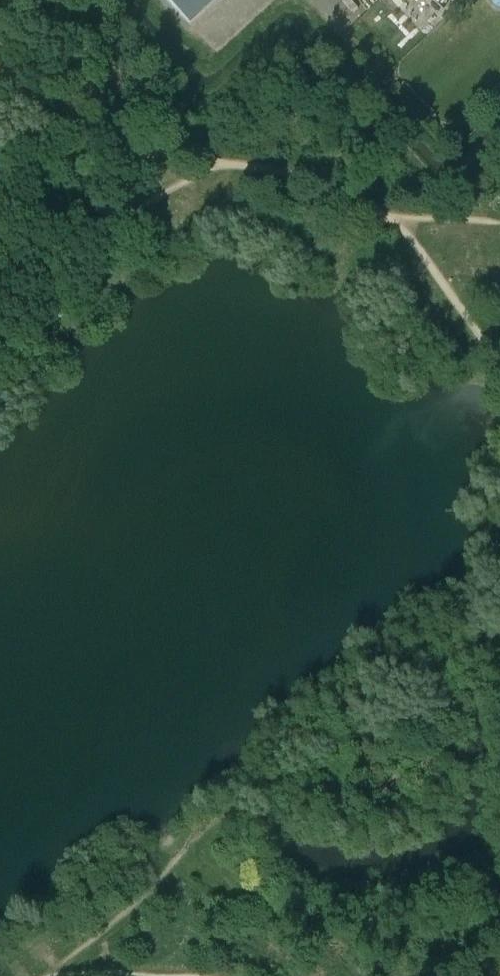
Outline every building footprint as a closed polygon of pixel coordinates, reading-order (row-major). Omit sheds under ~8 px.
[(190,26),(218,0),(166,0),(190,26)]
